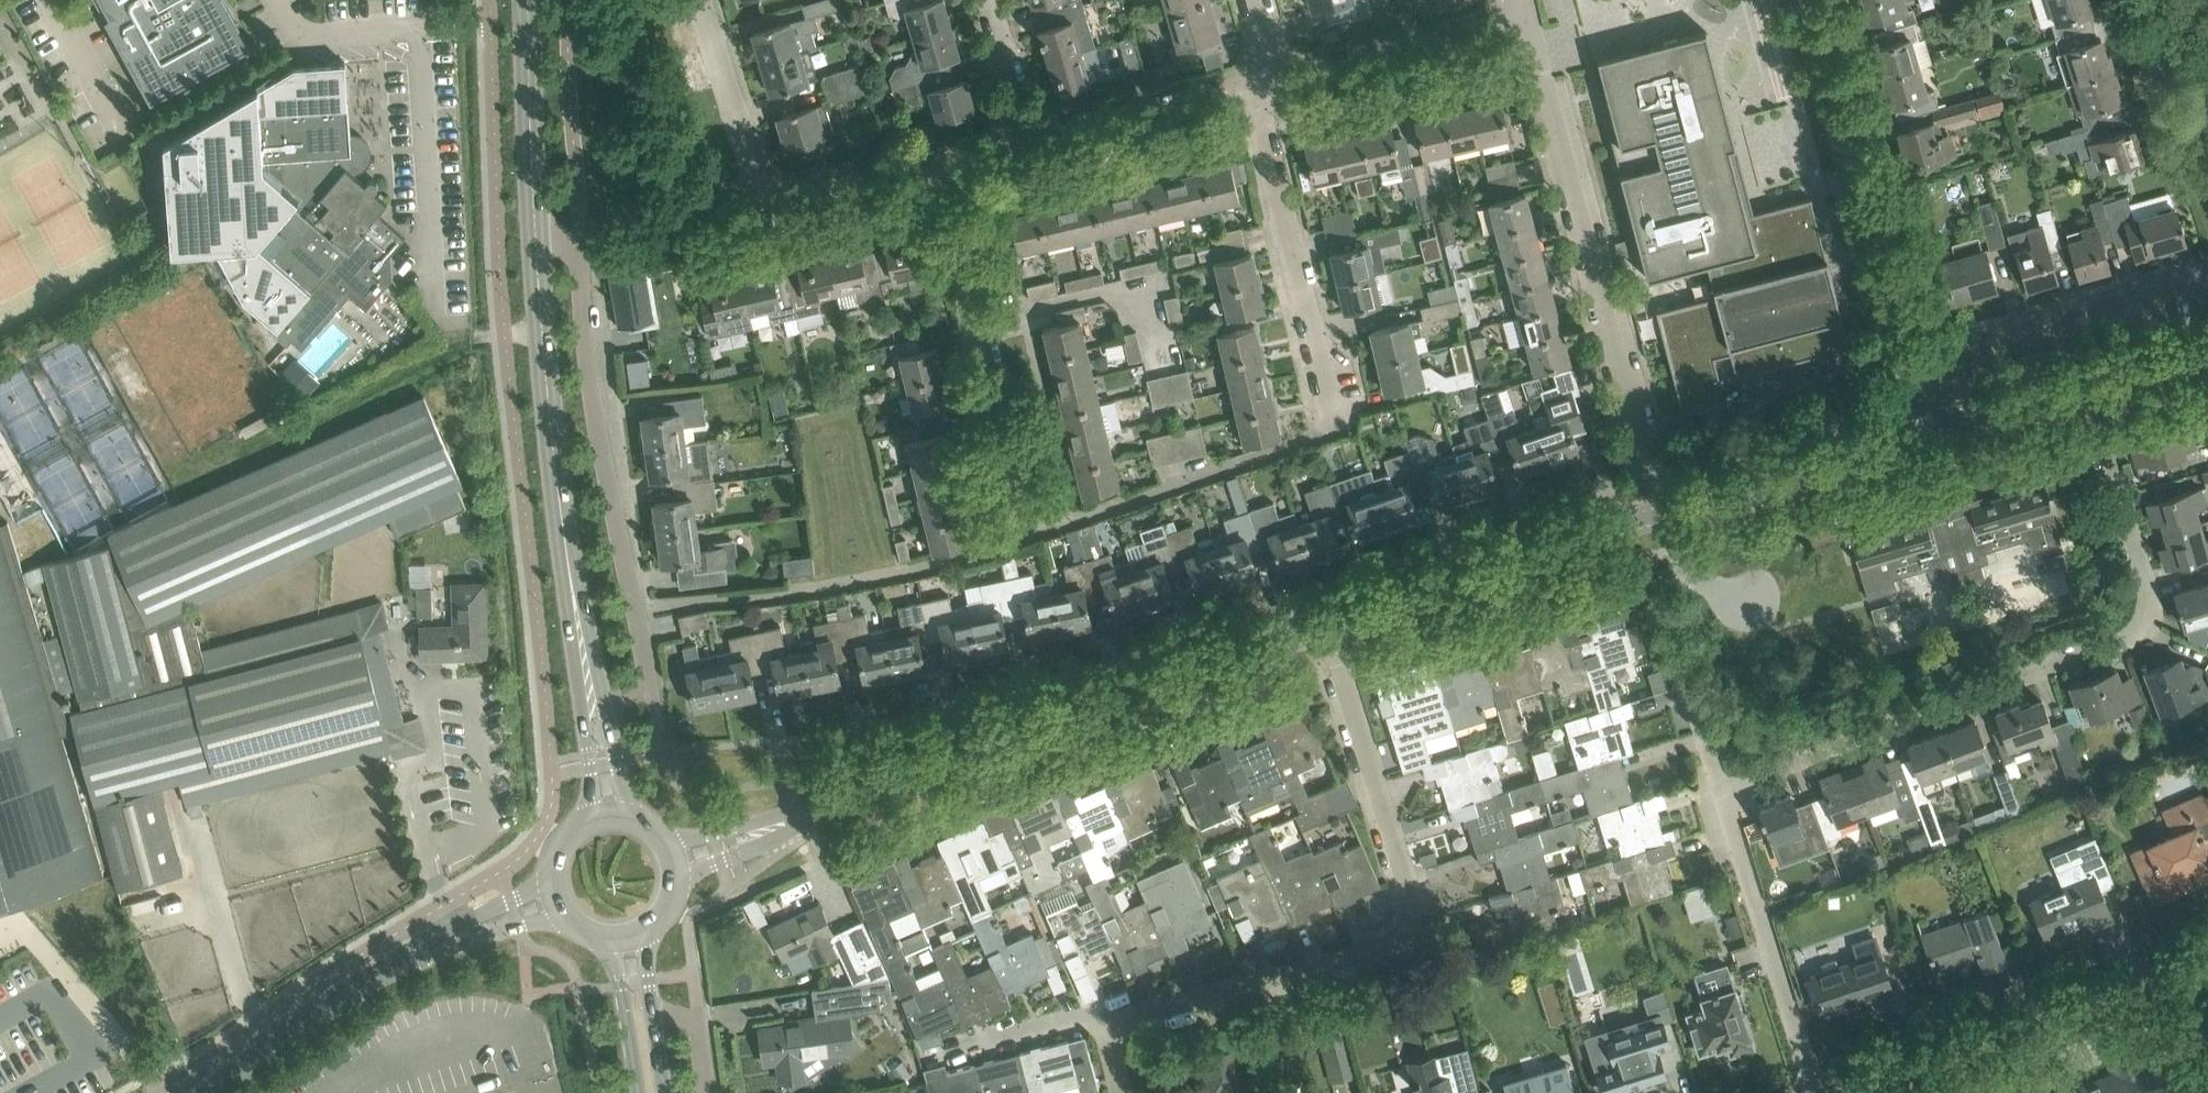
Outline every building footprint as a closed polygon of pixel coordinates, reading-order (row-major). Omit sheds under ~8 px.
[(151,100),(250,46),(225,0),(96,0),(151,100)] [(762,61),(816,45),(812,31),(819,29),(814,15),(842,7),(840,0),(815,0),(802,4),(806,18),(772,27),(771,25),(767,27),(768,29),(753,33),(762,61)] [(885,1),(890,19),(908,14),(914,36),(951,26),(944,0),(935,0),(887,0),(885,1)] [(1032,4),(1044,1),(1047,14),(1038,16),(1038,17),(1047,14),(1083,4),(1082,0),(1030,0),(1032,4)] [(1168,11),(1176,9),(1206,0),(1165,0),(1168,11)] [(1168,11),(1178,45),(1169,48),(1174,62),(1219,49),(1216,37),(1219,36),(1215,22),(1206,25),(1202,9),(1211,7),(1209,0),(1206,0),(1176,9),(1168,11)] [(1313,10),(1324,7),(1328,23),(1357,15),(1358,17),(1372,13),(1368,0),(1310,0),(1313,10)] [(1399,12),(1415,7),(1413,0),(1395,0),(1399,12)] [(1530,11),(1537,9),(1535,0),(1528,0),(1530,11)] [(1886,30),(1915,22),(1911,9),(1908,10),(1905,0),(1858,0),(1860,4),(1864,3),(1869,21),(1882,17),(1886,30)] [(2057,21),(2052,23),(2057,38),(2094,26),(2089,12),(2092,11),(2088,0),(2049,0),(2057,21)] [(1083,4),(1047,14),(1051,27),(1039,30),(1042,39),(1040,39),(1042,45),(1043,44),(1048,61),(1095,47),(1083,4)] [(1874,48),(1883,78),(1920,67),(1912,42),(1920,40),(1915,22),(1886,30),(1886,31),(1873,35),(1876,48),(1874,48)] [(889,78),(892,87),(954,69),(951,58),(959,55),(951,26),(914,36),(918,50),(912,52),(906,64),(895,67),(889,78)] [(2094,26),(2057,38),(2062,53),(2058,54),(2067,84),(2076,81),(2115,69),(2109,53),(2106,54),(2100,39),(2098,39),(2094,26)] [(1706,30),(1695,33),(1695,34),(1676,39),(1663,42),(1664,46),(1639,53),(1638,48),(1598,59),(1600,66),(1594,68),(1593,65),(1592,65),(1648,279),(1706,263),(1715,295),(1656,311),(1683,413),(1725,401),(1714,357),(1730,353),(1736,375),(1849,346),(1811,197),(1773,207),(1773,208),(1746,215),(1729,148),(1736,146),(1706,30)] [(869,36),(861,38),(864,50),(872,47),(869,36)] [(1120,40),(1124,54),(1130,75),(1143,71),(1133,36),(1120,40)] [(816,45),(762,61),(771,92),(785,88),(786,90),(790,89),(789,86),(818,77),(809,48),(816,46),(816,45)] [(1095,47),(1048,61),(1056,91),(1104,77),(1095,47)] [(1973,57),(1964,60),(1967,68),(1976,66),(1973,57)] [(294,66),(165,143),(172,251),(217,248),(244,299),(276,327),(280,331),(275,336),(286,345),(290,340),(301,349),(348,294),(366,309),(393,278),(391,254),(405,238),(377,214),(387,203),(374,191),(377,188),(378,186),(378,185),(378,183),(377,181),(376,180),(374,179),(372,179),(371,179),(370,180),(369,181),(366,184),(353,173),(357,173),(360,172),(363,170),(366,168),(367,166),(369,164),(370,162),(371,159),(372,156),(372,152),(371,149),(370,145),(368,142),(367,141),(365,139),(364,138),(361,136),(357,135),(354,134),(350,134),(345,62),(294,66)] [(824,74),(827,87),(863,78),(859,64),(824,74)] [(1143,69),(1147,84),(1164,79),(1160,64),(1143,69)] [(1920,67),(1883,78),(1891,106),(1894,105),(1897,118),(1933,108),(1940,106),(1935,90),(1927,92),(1920,67)] [(954,69),(892,87),(897,106),(931,96),(938,120),(979,108),(979,107),(975,108),(967,80),(958,82),(954,69)] [(2115,69),(2076,81),(2087,112),(2081,114),(2086,129),(2102,123),(2123,116),(2118,102),(2121,101),(2115,82),(2119,80),(2115,69)] [(863,78),(827,87),(832,102),(867,92),(863,78)] [(2000,89),(2004,101),(2022,95),(2018,83),(2000,89)] [(1940,106),(1933,108),(1937,122),(1978,110),(1980,118),(2005,111),(1998,89),(1940,106)] [(1500,100),(1472,107),(1480,143),(1508,137),(1500,100)] [(797,112),(796,110),(792,111),(793,113),(778,118),(787,148),(834,133),(825,103),(797,112)] [(1472,107),(1445,113),(1453,149),(1480,143),(1472,107)] [(1453,149),(1445,113),(1416,120),(1424,156),(1453,149)] [(1908,168),(1929,162),(1950,155),(1945,137),(1935,140),(1931,124),(1898,133),(1900,141),(1901,141),(1908,166),(1907,166),(1908,168)] [(1390,126),(1363,132),(1371,168),(1379,167),(1382,183),(1401,179),(1405,197),(1414,195),(1419,220),(1422,220),(1426,219),(1420,193),(1413,165),(1400,168),(1390,126)] [(2082,161),(2085,160),(2090,175),(2122,165),(2143,158),(2133,128),(2098,140),(2094,127),(2059,137),(2063,152),(2077,148),(2082,161)] [(1363,132),(1334,139),(1343,175),(1371,168),(1363,132)] [(879,135),(873,143),(877,151),(889,148),(886,134),(879,135)] [(1343,175),(1334,139),(1306,146),(1314,182),(1343,175)] [(1513,159),(1484,166),(1487,179),(1517,173),(1513,159)] [(1234,165),(1237,181),(1248,178),(1245,162),(1234,165)] [(1426,162),(1413,165),(1420,193),(1433,190),(1426,162)] [(1231,164),(1204,170),(1213,206),(1239,200),(1231,164)] [(1204,170),(1176,176),(1185,213),(1213,206),(1204,170)] [(1358,195),(1375,190),(1371,173),(1353,177),(1358,195)] [(1517,173),(1487,179),(1490,193),(1520,186),(1517,173)] [(1176,176),(1149,183),(1157,219),(1185,213),(1176,176)] [(1157,219),(1149,183),(1120,190),(1129,226),(1157,219)] [(1129,226),(1120,190),(1094,196),(1102,232),(1129,226)] [(1490,203),(1497,231),(1533,222),(1526,194),(1490,203)] [(2128,195),(2104,202),(2117,246),(2131,242),(2136,261),(2151,256),(2150,252),(2185,242),(2181,228),(2182,228),(2181,224),(2179,225),(2174,207),(2139,217),(2140,219),(2135,220),(2128,195)] [(1094,196),(1066,202),(1075,239),(1102,232),(1094,196)] [(2069,241),(2073,256),(2079,277),(2109,269),(2101,242),(2114,239),(2116,246),(2117,246),(2104,202),(2103,198),(2090,202),(2096,224),(2082,228),(2085,236),(2069,241)] [(1991,249),(2007,244),(1994,200),(1978,205),(1991,249)] [(1066,202),(1038,209),(1047,245),(1075,239),(1066,202)] [(1010,216),(1019,252),(1047,245),(1038,209),(1010,216)] [(1322,216),(1325,228),(1353,222),(1351,209),(1322,216)] [(2041,224),(2006,233),(2012,254),(2016,253),(2028,292),(2041,288),(2040,284),(2057,279),(2048,250),(2060,246),(2049,209),(2037,212),(2041,224)] [(1440,221),(1446,244),(1456,241),(1450,218),(1440,221)] [(1353,222),(1325,228),(1328,242),(1357,236),(1353,222)] [(1533,222),(1497,231),(1505,258),(1540,249),(1533,222)] [(1352,248),(1331,253),(1337,282),(1374,273),(1386,270),(1380,245),(1402,240),(1399,226),(1370,233),(1373,244),(1368,245),(1352,248)] [(1216,245),(1217,247),(1244,241),(1241,227),(1213,234),(1216,245)] [(1976,236),(1965,239),(1951,244),(1956,257),(1940,262),(1951,301),(1981,292),(1979,286),(1993,282),(1984,250),(1980,251),(1976,236)] [(874,250),(873,251),(884,296),(911,289),(908,275),(925,271),(918,237),(886,244),(889,257),(876,260),(874,250)] [(1629,239),(1616,242),(1619,255),(1632,252),(1629,239)] [(1216,260),(1222,289),(1258,281),(1251,253),(1247,254),(1244,241),(1217,247),(1219,255),(1220,259),(1216,260)] [(1456,241),(1446,244),(1452,266),(1462,264),(1456,241)] [(1439,243),(1430,245),(1433,258),(1442,256),(1439,243)] [(1200,260),(1219,255),(1217,247),(1216,245),(1197,250),(1200,260)] [(846,254),(830,258),(838,292),(842,308),(859,304),(858,302),(870,299),(874,302),(882,300),(881,296),(884,296),(873,251),(875,260),(864,263),(860,249),(860,251),(851,253),(851,252),(845,253),(846,254)] [(1540,249),(1505,258),(1512,286),(1547,277),(1540,249)] [(1174,255),(1176,265),(1195,261),(1193,251),(1174,255)] [(642,256),(608,262),(619,328),(641,324),(654,322),(647,281),(644,268),(642,256)] [(787,271),(786,271),(800,329),(824,323),(821,311),(824,310),(820,296),(838,292),(830,258),(799,265),(802,277),(789,280),(787,271)] [(1156,259),(1137,264),(1139,274),(1159,269),(1156,259)] [(1119,268),(1122,278),(1139,274),(1137,264),(1119,268)] [(758,275),(742,279),(753,326),(770,322),(771,323),(783,320),(786,332),(800,329),(786,271),(788,281),(775,284),(773,271),(764,274),(763,272),(758,274),(758,275)] [(1101,272),(1084,276),(1086,287),(1104,282),(1101,272)] [(1374,273),(1337,282),(1344,310),(1381,302),(1374,273)] [(1064,281),(1067,291),(1086,287),(1084,276),(1064,281)] [(1457,283),(1460,296),(1462,301),(1472,299),(1465,276),(1455,279),(1457,283)] [(1547,277),(1512,286),(1520,315),(1555,305),(1547,277)] [(701,301),(706,323),(710,337),(736,331),(753,326),(742,279),(711,286),(714,298),(701,301)] [(1026,287),(1030,300),(1057,293),(1054,280),(1026,287)] [(1220,319),(1247,313),(1264,309),(1258,281),(1222,289),(1229,317),(1220,319)] [(1457,283),(1428,290),(1431,304),(1460,296),(1457,283)] [(1169,326),(1175,325),(1183,323),(1177,295),(1163,298),(1169,326)] [(1464,311),(1462,301),(1460,296),(1431,304),(1420,306),(1424,320),(1464,311)] [(1462,301),(1464,311),(1468,325),(1478,322),(1472,299),(1462,301)] [(1555,305),(1520,315),(1527,342),(1562,333),(1555,305)] [(1044,329),(1050,357),(1086,348),(1079,321),(1086,319),(1083,306),(1077,307),(1056,312),(1059,325),(1044,329)] [(1247,313),(1220,319),(1223,332),(1218,333),(1225,361),(1261,353),(1254,325),(1250,326),(1247,313)] [(1371,331),(1378,361),(1417,351),(1414,337),(1423,335),(1419,320),(1371,331)] [(423,321),(413,327),(419,336),(429,331),(423,321)] [(1135,331),(1122,334),(1128,362),(1142,358),(1135,331)] [(1562,333),(1527,342),(1535,371),(1570,361),(1562,333)] [(1470,338),(1475,356),(1486,354),(1481,335),(1470,338)] [(383,357),(394,349),(386,337),(374,345),(383,357)] [(902,341),(890,344),(893,358),(901,356),(908,384),(943,375),(936,347),(921,351),(918,338),(902,341)] [(1465,342),(1449,346),(1451,355),(1467,351),(1465,342)] [(1086,348),(1050,357),(1057,384),(1093,376),(1086,348)] [(1417,351),(1378,361),(1385,391),(1424,382),(1434,380),(1431,365),(1421,367),(1417,351)] [(1261,353),(1225,361),(1231,389),(1267,380),(1261,353)] [(1486,354),(1475,356),(1483,384),(1493,381),(1486,354)] [(1191,356),(1183,358),(1185,368),(1194,367),(1191,356)] [(320,380),(296,358),(276,380),(300,402),(320,380)] [(646,359),(626,361),(630,387),(650,384),(646,359)] [(736,363),(709,369),(712,380),(738,374),(736,363)] [(1434,380),(1424,382),(1427,394),(1476,382),(1472,369),(1446,375),(1431,365),(1434,380)] [(1550,413),(1534,418),(1537,426),(1550,462),(1551,466),(1566,461),(1564,457),(1578,452),(1569,424),(1573,423),(1572,419),(1580,417),(1572,393),(1579,391),(1571,367),(1564,369),(1554,372),(1558,386),(1543,391),(1545,398),(1550,413)] [(850,369),(839,371),(844,393),(855,391),(850,369)] [(1187,369),(1173,372),(1180,401),(1193,397),(1187,369)] [(1173,372),(1160,376),(1166,404),(1180,401),(1173,372)] [(943,375),(908,384),(918,425),(946,418),(943,405),(950,403),(943,375)] [(1093,376),(1057,384),(1063,412),(1099,403),(1093,376)] [(1146,379),(1149,393),(1153,407),(1166,404),(1160,376),(1148,378),(1146,379)] [(1267,380),(1231,389),(1238,416),(1274,408),(1267,380)] [(825,386),(814,389),(818,404),(828,402),(825,386)] [(1474,386),(1464,388),(1467,398),(1477,396),(1474,386)] [(775,414),(788,411),(782,387),(769,390),(775,414)] [(1497,389),(1481,393),(1500,448),(1510,444),(1520,472),(1550,462),(1537,426),(1522,431),(1514,409),(1505,412),(1497,389)] [(1500,448),(1481,393),(1480,393),(1488,418),(1464,426),(1468,439),(1453,444),(1456,453),(1458,458),(1470,494),(1499,485),(1487,452),(1500,448)] [(643,417),(647,448),(684,443),(682,426),(706,423),(702,395),(671,400),(672,413),(643,417)] [(113,545),(42,563),(77,700),(106,692),(110,707),(70,718),(92,803),(94,803),(115,883),(117,891),(184,874),(161,787),(161,785),(180,780),(181,783),(186,805),(391,750),(394,759),(427,750),(418,716),(402,720),(397,699),(379,630),(388,629),(381,603),(355,609),(201,648),(190,607),(390,518),(398,538),(466,507),(458,488),(463,486),(424,396),(286,457),(109,535),(113,545)] [(1099,403),(1063,412),(1070,440),(1106,431),(1099,403)] [(1274,408),(1238,416),(1244,444),(1280,436),(1274,408)] [(2187,417),(2157,425),(2167,461),(2187,455),(2186,450),(2195,447),(2187,417)] [(887,418),(876,421),(879,434),(891,431),(887,418)] [(920,437),(912,439),(907,440),(913,469),(949,461),(943,433),(949,431),(946,418),(918,425),(920,437)] [(2167,461),(2157,425),(2138,431),(2139,434),(2128,438),(2136,466),(2148,463),(2149,466),(2167,461)] [(1200,426),(1187,429),(1194,456),(1207,453),(1200,426)] [(1187,429),(1173,432),(1180,460),(1194,456),(1187,429)] [(1106,431),(1070,440),(1076,467),(1112,459),(1106,431)] [(1173,432),(1160,435),(1167,463),(1180,460),(1173,432)] [(1470,494),(1458,458),(1456,453),(1441,458),(1435,441),(1433,441),(1432,437),(1416,433),(1405,437),(1420,480),(1431,476),(1440,505),(1470,494)] [(1160,435),(1147,439),(1148,445),(1153,466),(1167,463),(1160,435)] [(1389,473),(1374,478),(1391,527),(1419,517),(1408,484),(1420,480),(1405,437),(1403,437),(1408,450),(1392,455),(1384,458),(1389,473)] [(684,443),(647,448),(651,478),(681,474),(682,486),(714,481),(710,455),(709,438),(684,443)] [(1112,459),(1076,467),(1083,495),(1119,486),(1112,459)] [(949,461),(913,469),(920,497),(956,488),(949,461)] [(1359,471),(1330,481),(1339,507),(1341,513),(1351,509),(1361,537),(1391,527),(1374,478),(1370,469),(1359,471)] [(2048,498),(2053,496),(2048,477),(2026,484),(2027,489),(1972,505),(1970,501),(1946,508),(1964,569),(1967,581),(1984,576),(1981,564),(1989,562),(1986,551),(2029,539),(2032,550),(2061,542),(2048,498)] [(654,502),(659,532),(696,527),(694,511),(718,508),(714,481),(682,486),(684,498),(654,502)] [(1328,517),(1341,513),(1339,507),(1330,481),(1309,488),(1310,490),(1305,492),(1314,518),(1299,523),(1311,559),(1339,549),(1328,517)] [(893,484),(883,486),(882,486),(886,504),(897,502),(893,484)] [(956,488),(920,497),(927,524),(963,516),(956,488)] [(2156,522),(2160,533),(2200,522),(2195,506),(2206,503),(2201,488),(2147,504),(2152,523),(2156,522)] [(1311,559),(1299,523),(1294,511),(1278,517),(1273,501),(1249,509),(1260,540),(1270,537),(1281,569),(1311,559)] [(897,502),(886,504),(891,523),(901,521),(897,502)] [(1964,569),(1946,508),(1922,515),(1923,519),(1868,535),(1866,530),(1844,537),(1850,557),(1856,555),(1869,598),(1897,590),(1893,579),(1937,566),(1939,576),(1948,574),(1951,585),(1967,581),(1964,569)] [(485,522),(481,509),(468,513),(471,525),(485,522)] [(1232,529),(1212,536),(1228,582),(1230,587),(1246,582),(1244,577),(1257,572),(1248,544),(1260,540),(1249,509),(1228,516),(1232,529)] [(963,516),(927,524),(933,552),(969,544),(963,516)] [(1167,520),(1163,522),(1166,532),(1175,529),(1172,518),(1167,520)] [(1166,532),(1163,522),(1142,529),(1150,552),(1130,559),(1134,572),(1146,605),(1174,596),(1164,568),(1177,563),(1173,553),(1166,532)] [(2160,533),(2164,547),(2160,548),(2165,567),(2207,554),(2207,538),(2205,539),(2200,522),(2160,533)] [(1190,524),(1175,529),(1166,532),(1173,553),(1177,563),(1187,560),(1199,592),(1228,582),(1212,536),(1196,541),(1190,524)] [(68,723),(11,532),(2,535),(0,527),(0,908),(100,878),(102,877),(103,875),(103,873),(103,872),(59,725),(68,723)] [(679,529),(659,532),(663,563),(692,559),(694,572),(694,575),(726,570),(737,569),(733,539),(698,544),(698,543),(696,527),(679,529)] [(1094,585),(1086,559),(1086,560),(1078,528),(1067,532),(1074,556),(1073,558),(1074,564),(1064,567),(1067,581),(1051,584),(1053,594),(1055,601),(1061,630),(1091,623),(1085,595),(1096,591),(1094,585)] [(905,539),(895,541),(900,560),(910,557),(905,539)] [(1108,552),(1086,559),(1094,585),(1096,591),(1106,587),(1116,616),(1146,605),(1134,572),(1130,559),(1119,563),(1113,565),(1108,552)] [(2043,557),(2047,572),(2068,566),(2063,552),(2043,557)] [(783,558),(785,576),(814,572),(812,555),(783,558)] [(1032,574),(1006,579),(1013,609),(1025,607),(1031,636),(1061,630),(1055,601),(1053,594),(1037,598),(1032,574)] [(983,599),(967,603),(967,605),(978,652),(1008,646),(1001,612),(1013,609),(1006,579),(980,585),(983,599)] [(2194,588),(2173,594),(2179,612),(2180,612),(2185,627),(2207,620),(2207,584),(2194,588)] [(457,628),(419,630),(420,657),(462,655),(462,659),(481,658),(481,655),(485,654),(482,585),(455,586),(457,628)] [(431,586),(415,587),(416,617),(432,617),(431,586)] [(949,596),(922,602),(929,632),(942,630),(948,658),(978,652),(967,605),(952,609),(949,596)] [(837,605),(840,619),(846,652),(858,650),(865,681),(896,674),(886,628),(869,631),(865,613),(852,616),(849,602),(837,605)] [(901,625),(886,628),(896,674),(925,668),(918,634),(929,632),(922,602),(897,607),(901,625)] [(1871,608),(1875,623),(1896,617),(1891,602),(1871,608)] [(1572,619),(1593,685),(1601,710),(1621,703),(1610,667),(1636,659),(1636,658),(1647,654),(1640,630),(1628,634),(1619,604),(1592,613),(1595,625),(1589,627),(1585,615),(1572,619)] [(706,610),(680,616),(679,616),(682,631),(709,625),(706,610)] [(837,654),(846,652),(840,619),(814,624),(817,639),(801,642),(811,690),(843,683),(837,654)] [(1563,635),(1530,645),(1543,688),(1558,683),(1562,695),(1593,685),(1572,619),(1559,623),(1563,635)] [(780,626),(755,632),(762,665),(775,662),(782,696),(811,690),(801,642),(800,642),(802,651),(786,655),(780,626)] [(732,651),(715,654),(726,702),(757,696),(751,667),(762,665),(755,632),(729,637),(732,651)] [(1479,648),(1483,660),(1497,703),(1508,738),(1529,732),(1517,696),(1543,688),(1530,645),(1497,656),(1493,643),(1479,648)] [(697,644),(683,647),(697,708),(726,702),(715,654),(699,658),(697,644)] [(1447,658),(1433,662),(1454,728),(1486,719),(1482,708),(1497,703),(1483,660),(1451,670),(1447,658)] [(1433,662),(1433,659),(1408,667),(1409,670),(1401,673),(1400,669),(1375,677),(1381,699),(1390,696),(1395,713),(1386,716),(1403,772),(1431,763),(1424,738),(1454,729),(1454,728),(1433,662)] [(2152,693),(2159,714),(2207,696),(2207,668),(2207,667),(2204,667),(2193,663),(2184,667),(2180,659),(2144,672),(2152,693)] [(2070,685),(2076,702),(2064,706),(2072,727),(2129,706),(2115,669),(2070,685)] [(1601,710),(1565,722),(1579,768),(1591,765),(1619,756),(1633,752),(1623,717),(1635,714),(1631,700),(1621,703),(1601,710)] [(1993,731),(2000,752),(2003,758),(2015,754),(2015,753),(2042,743),(2043,744),(2056,739),(2042,701),(2020,709),(2018,704),(1996,713),(2002,728),(1993,731)] [(1307,705),(1262,725),(1285,777),(1285,778),(1296,800),(1301,812),(1302,814),(1331,801),(1326,788),(1309,795),(1298,770),(1315,762),(1310,753),(1325,745),(1307,705)] [(2129,710),(2135,726),(2149,721),(2143,705),(2129,710)] [(1974,721),(1942,733),(1955,767),(1972,761),(1975,769),(1976,775),(1992,769),(1974,721)] [(1218,744),(1242,797),(1246,808),(1277,795),(1272,784),(1285,777),(1262,725),(1261,725),(1266,737),(1235,750),(1230,739),(1218,744)] [(1942,733),(1909,745),(1927,794),(1943,788),(1937,774),(1955,767),(1942,733)] [(1508,751),(1505,740),(1423,766),(1426,778),(1439,775),(1449,809),(1492,796),(1487,780),(1499,777),(1494,761),(1503,759),(1508,751)] [(1173,763),(1182,784),(1201,828),(1232,814),(1227,803),(1242,797),(1218,744),(1217,744),(1222,756),(1191,770),(1186,758),(1173,763)] [(2074,795),(2090,789),(2074,744),(2057,750),(2074,795)] [(1858,769),(1853,770),(1868,811),(1873,824),(1903,812),(1906,821),(1920,815),(1916,804),(1902,766),(1888,771),(1882,755),(1863,762),(1866,770),(1859,773),(1858,769)] [(1619,756),(1591,765),(1579,768),(1540,780),(1547,801),(1583,789),(1591,815),(1597,813),(1633,801),(1619,756)] [(1113,768),(1100,773),(1105,785),(1124,826),(1128,837),(1156,824),(1154,819),(1171,812),(1169,806),(1179,802),(1171,785),(1161,789),(1160,786),(1151,766),(1119,780),(1113,768)] [(2004,804),(1993,809),(1998,823),(2010,819),(2023,814),(2007,769),(1993,774),(2004,804)] [(1839,771),(1820,778),(1826,795),(1812,800),(1826,839),(1842,833),(1838,822),(1868,811),(1853,770),(1847,773),(1849,777),(1842,779),(1839,771)] [(1492,796),(1449,809),(1453,820),(1466,816),(1476,851),(1518,837),(1510,812),(1547,801),(1540,780),(1492,796)] [(1069,787),(1057,792),(1074,830),(1095,879),(1106,874),(1114,871),(1099,836),(1124,826),(1105,785),(1074,799),(1069,787)] [(1016,823),(1003,828),(1011,846),(1024,841),(1032,860),(1019,865),(1021,871),(1027,882),(1031,891),(1064,876),(1049,841),(1074,830),(1057,792),(1057,791),(1011,811),(1016,823)] [(1633,801),(1597,813),(1607,845),(1618,841),(1622,857),(1672,841),(1671,839),(1681,836),(1678,828),(1662,833),(1655,809),(1667,805),(1663,791),(1633,801)] [(1776,803),(1760,809),(1763,817),(1761,818),(1763,823),(1765,822),(1772,841),(1787,836),(1792,849),(1803,845),(1807,856),(1829,848),(1826,839),(1812,800),(1795,806),(1790,793),(1775,799),(1776,803)] [(1930,799),(1916,804),(1920,815),(1933,847),(1946,842),(1930,799)] [(1301,812),(1295,814),(1302,829),(1337,814),(1331,801),(1302,814),(1301,812)] [(2142,873),(2150,893),(2184,879),(2187,887),(2207,878),(2207,801),(2173,816),(2180,833),(2133,853),(2142,873)] [(1569,808),(1551,814),(1554,824),(1572,819),(1569,808)] [(2085,818),(2074,823),(2080,836),(2090,832),(2085,818)] [(1573,821),(1518,837),(1476,851),(1480,863),(1498,857),(1507,890),(1489,896),(1489,897),(1551,878),(1556,877),(1559,876),(1554,859),(1546,862),(1543,853),(1579,842),(1573,821)] [(983,822),(939,842),(963,897),(972,916),(992,908),(978,877),(1008,864),(1013,875),(1021,871),(1019,865),(1011,846),(1003,828),(989,834),(983,822)] [(1336,905),(1314,854),(1312,849),(1287,860),(1271,825),(1252,834),(1262,857),(1292,925),(1304,920),(1301,914),(1333,901),(1335,905),(1336,905)] [(2064,888),(2031,902),(2037,916),(2045,937),(2088,919),(2092,927),(2112,919),(2104,899),(2100,889),(2113,883),(2094,838),(2050,856),(2064,888)] [(1343,841),(1314,854),(1336,905),(1380,885),(1362,844),(1347,850),(1343,841)] [(1622,857),(1581,869),(1586,888),(1622,877),(1630,904),(1673,891),(1663,857),(1676,853),(1672,841),(1622,857)] [(906,855),(893,861),(915,907),(923,926),(954,912),(950,903),(963,897),(939,842),(938,842),(943,854),(935,858),(933,854),(921,859),(923,863),(912,868),(906,855)] [(1218,880),(1207,885),(1218,909),(1229,905),(1244,941),(1257,935),(1257,934),(1268,929),(1288,920),(1291,926),(1292,925),(1262,857),(1217,877),(1218,880)] [(1170,876),(1142,888),(1147,899),(1170,952),(1182,947),(1177,934),(1210,920),(1207,914),(1196,890),(1192,879),(1183,860),(1166,868),(1170,876)] [(861,883),(852,887),(885,962),(906,953),(890,918),(915,907),(893,861),(858,876),(861,883)] [(1106,874),(1095,879),(1087,883),(1096,903),(1126,971),(1170,952),(1147,899),(1121,910),(1106,874)] [(1551,878),(1489,897),(1493,909),(1505,906),(1516,940),(1558,927),(1553,911),(1565,908),(1556,877),(1551,878)] [(1777,880),(1763,884),(1769,902),(1783,898),(1777,880)] [(1027,882),(1010,890),(1014,898),(1025,893),(1026,893),(1031,891),(1027,882)] [(1691,919),(1713,911),(1703,882),(1681,889),(1691,919)] [(1808,899),(1804,890),(1794,894),(1797,903),(1808,899)] [(1014,898),(1012,898),(1018,912),(1031,907),(1026,893),(1025,893),(1014,898)] [(1078,900),(1046,914),(1074,978),(1087,972),(1082,960),(1113,946),(1125,972),(1126,971),(1096,903),(1082,909),(1078,900)] [(992,908),(972,916),(993,965),(1006,993),(1049,973),(1046,966),(1056,962),(1043,934),(1034,938),(1031,932),(1007,943),(992,908)] [(862,920),(832,934),(820,909),(802,918),(800,914),(770,928),(783,956),(807,944),(815,960),(838,950),(853,982),(889,976),(887,973),(862,920)] [(1924,941),(1929,956),(1930,959),(1931,959),(1936,973),(1979,958),(1983,969),(2006,961),(1988,910),(1964,918),(1967,926),(1924,941)] [(1736,912),(1724,916),(1727,925),(1739,921),(1736,912)] [(1884,929),(1888,940),(1897,937),(1893,926),(1884,929)] [(925,933),(915,937),(919,946),(928,942),(925,933)] [(933,949),(946,978),(966,1024),(1011,1005),(1006,993),(993,965),(968,976),(953,940),(933,949)] [(1824,971),(1813,975),(1820,998),(1816,1000),(1818,1005),(1822,1003),(1825,1013),(1856,1002),(1859,1011),(1895,998),(1887,978),(1879,952),(1839,966),(1837,959),(1821,964),(1824,971)] [(906,953),(885,962),(918,1038),(962,1019),(965,1025),(966,1024),(946,978),(921,988),(906,953)] [(799,1023),(759,1028),(764,1063),(777,1061),(780,1081),(804,1077),(801,1056),(845,1048),(842,1028),(851,1027),(849,1013),(880,1009),(878,992),(891,990),(889,976),(853,982),(812,989),(815,1016),(799,1019),(799,1023)] [(1554,980),(1538,985),(1544,1005),(1560,1000),(1554,980)] [(1705,1008),(1689,1013),(1697,1036),(1695,1037),(1697,1043),(1698,1042),(1701,1050),(1734,1040),(1737,1049),(1753,1044),(1735,987),(1701,997),(1705,1008)] [(1665,989),(1643,996),(1647,1011),(1657,1008),(1669,1004),(1665,989)] [(1355,1008),(1344,1011),(1349,1029),(1360,1027),(1355,1008)] [(1593,1063),(1602,1092),(1663,1073),(1656,1052),(1654,1053),(1652,1046),(1667,1042),(1660,1021),(1606,1038),(1612,1057),(1593,1063)] [(1340,1078),(1357,1074),(1345,1029),(1328,1034),(1340,1078)] [(1021,1052),(1031,1092),(1052,1092),(1052,1091),(1078,1084),(1080,1092),(1086,1092),(1098,1090),(1088,1049),(1071,1053),(1067,1040),(1021,1052)] [(1209,1092),(1231,1092),(1247,1089),(1236,1048),(1200,1057),(1209,1092)] [(1478,1090),(1467,1048),(1435,1056),(1429,1058),(1429,1060),(1432,1059),(1438,1080),(1420,1084),(1419,1080),(1411,1082),(1412,1088),(1418,1086),(1420,1092),(1479,1092),(1478,1090)] [(974,1064),(982,1092),(1031,1092),(1021,1052),(974,1064)] [(2147,1061),(2145,1062),(2141,1053),(2110,1066),(2112,1071),(2115,1078),(2076,1092),(2160,1092),(2147,1061)] [(1506,1092),(1575,1092),(1566,1063),(1503,1082),(1506,1092)] [(925,1077),(929,1092),(982,1092),(974,1064),(925,1077)]
